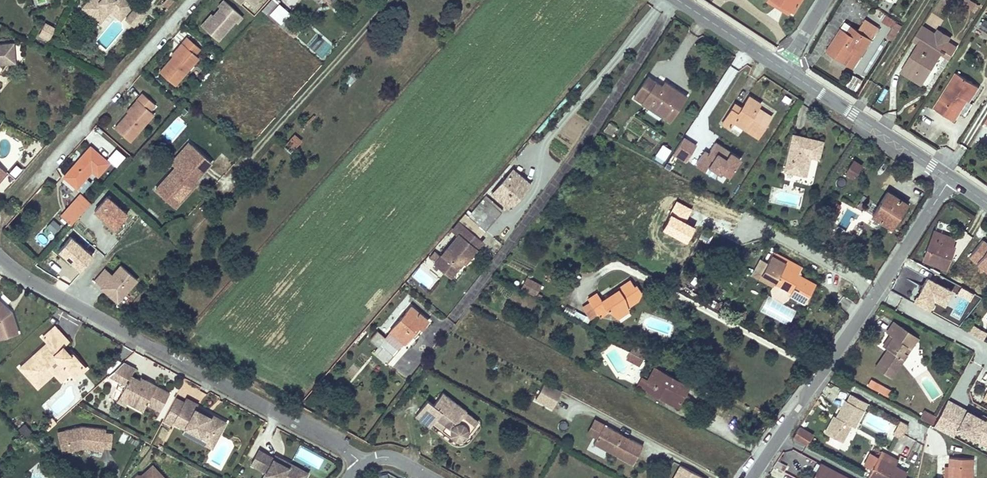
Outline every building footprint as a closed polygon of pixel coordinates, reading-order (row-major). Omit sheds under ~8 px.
[(129,0),(88,0),(82,7),(97,20),(110,5),(123,16),(134,4),(129,0)] [(218,42),(242,16),(225,0),(223,0),(200,24),(218,42)] [(277,4),(273,0),(271,0),(262,10),(268,16),(277,4)] [(788,13),(790,10),(774,0),(767,0),(788,13)] [(790,10),(792,12),(799,0),(774,0),(790,10)] [(971,0),(965,0),(962,3),(972,10),(976,3),(971,0)] [(100,22),(110,10),(121,19),(123,16),(110,5),(97,20),(100,22)] [(894,28),(899,31),(901,26),(897,23),(898,22),(876,8),(873,12),(885,19),(883,21),(894,28)] [(290,35),(295,29),(287,22),(286,23),(282,20),(278,25),(290,35)] [(846,23),(828,50),(853,67),(879,28),(866,20),(859,31),(846,23)] [(986,34),(986,32),(986,23),(984,21),(979,29),(986,34)] [(45,23),(38,36),(49,41),(56,28),(45,23)] [(929,44),(936,34),(922,26),(916,35),(922,38),(922,39),(929,44)] [(894,28),(888,38),(892,40),(899,31),(894,28)] [(929,44),(922,39),(902,71),(921,83),(941,51),(945,53),(944,55),(949,59),(956,47),(947,41),(950,37),(938,30),(936,34),(929,44)] [(175,85),(199,57),(195,54),(200,48),(187,37),(182,43),(185,46),(176,57),(174,55),(173,56),(160,71),(175,85)] [(15,63),(14,42),(0,43),(0,64),(15,63)] [(176,57),(185,46),(182,43),(172,54),(173,56),(174,55),(176,57)] [(954,120),(959,112),(956,110),(964,98),(969,101),(978,86),(957,73),(935,108),(954,120)] [(853,89),(859,80),(853,77),(848,85),(853,89)] [(674,88),(665,81),(662,86),(672,92),(674,88)] [(669,121),(686,95),(674,88),(672,92),(662,86),(656,82),(642,103),(649,108),(651,104),(663,113),(661,116),(669,121)] [(129,141),(153,114),(150,110),(155,104),(142,93),(137,99),(140,102),(130,113),(129,112),(128,112),(115,127),(129,141)] [(769,118),(756,110),(757,107),(760,103),(749,96),(741,108),(738,113),(732,108),(722,123),(729,128),(733,121),(757,137),(769,118)] [(964,98),(956,110),(959,112),(965,115),(973,103),(969,101),(964,98)] [(130,113),(140,102),(137,99),(127,111),(128,112),(129,112),(130,113)] [(663,113),(651,104),(649,108),(661,116),(663,113)] [(738,113),(741,108),(735,104),(732,108),(738,113)] [(770,116),(757,107),(756,110),(769,118),(770,116)] [(818,159),(822,141),(793,134),(784,171),(802,175),(806,156),(810,156),(818,159)] [(291,152),(301,141),(294,135),(284,146),(291,152)] [(685,138),(675,154),(686,161),(697,145),(685,138)] [(182,155),(191,144),(189,142),(171,162),(176,166),(184,157),(182,155)] [(704,150),(697,163),(730,180),(742,156),(715,142),(709,152),(704,150)] [(194,181),(211,162),(191,144),(182,155),(184,157),(176,166),(155,189),(175,207),(189,191),(186,187),(192,180),(193,181),(194,181)] [(664,160),(671,149),(663,144),(656,154),(664,160)] [(97,176),(109,163),(90,146),(63,177),(76,188),(92,171),(97,176)] [(117,148),(106,157),(115,167),(126,158),(117,148)] [(806,176),(810,156),(806,156),(802,175),(806,176)] [(855,174),(861,165),(854,160),(848,170),(855,174)] [(523,192),(530,184),(513,169),(492,193),(506,206),(520,190),(523,192)] [(855,174),(848,170),(845,173),(853,178),(855,174)] [(189,191),(196,183),(194,181),(193,181),(192,180),(186,187),(189,191)] [(509,208),(523,192),(520,190),(506,206),(509,208)] [(900,214),(906,203),(887,191),(872,215),(891,227),(900,214)] [(84,209),(90,202),(81,194),(75,200),(84,209)] [(94,211),(115,229),(127,215),(106,197),(94,211)] [(485,230),(501,211),(484,197),(468,216),(485,230)] [(71,224),(84,209),(75,200),(62,215),(71,224)] [(902,215),(909,205),(906,203),(900,214),(902,215)] [(834,219),(839,210),(838,209),(833,206),(832,206),(826,215),(834,219)] [(54,220),(47,227),(54,234),(61,226),(54,220)] [(465,262),(482,241),(459,222),(452,230),(458,235),(435,263),(451,276),(459,266),(458,265),(462,259),(465,262)] [(946,258),(951,245),(953,238),(934,230),(923,259),(945,268),(949,259),(946,258)] [(815,284),(798,275),(783,267),(787,260),(773,252),(767,263),(760,259),(758,264),(762,267),(761,269),(763,270),(759,278),(773,285),(775,283),(789,290),(789,289),(792,290),(792,292),(790,294),(792,295),(805,303),(809,296),(815,284)] [(801,268),(787,260),(783,267),(798,275),(801,268)] [(759,278),(763,270),(761,269),(762,267),(758,264),(753,274),(759,278)] [(105,269),(94,281),(118,302),(138,280),(120,265),(112,274),(105,269)] [(535,294),(540,286),(526,279),(522,287),(535,294)] [(628,306),(638,300),(641,291),(636,285),(634,286),(630,280),(618,288),(616,291),(617,292),(613,294),(613,293),(602,300),(597,293),(588,299),(599,317),(609,311),(617,317),(629,309),(628,306)] [(413,290),(409,295),(428,310),(432,305),(413,290)] [(7,308),(0,301),(0,338),(18,333),(13,317),(10,318),(7,308)] [(387,363),(411,334),(418,326),(421,328),(428,320),(411,306),(405,314),(404,313),(401,315),(402,316),(385,337),(377,331),(370,339),(379,347),(382,349),(377,355),(387,363)] [(573,316),(575,310),(566,306),(564,311),(573,316)] [(891,377),(907,353),(902,351),(906,345),(910,348),(917,338),(893,322),(886,332),(889,334),(890,335),(892,336),(885,347),(887,349),(886,350),(875,367),(891,377)] [(85,368),(72,353),(70,354),(68,352),(66,354),(63,351),(65,349),(63,346),(69,341),(55,326),(43,337),(48,342),(20,367),(36,384),(52,370),(54,372),(55,373),(64,365),(70,372),(75,377),(85,368)] [(414,337),(421,328),(418,326),(411,334),(414,337)] [(982,340),(986,333),(976,327),(972,334),(982,340)] [(892,336),(890,335),(883,345),(885,347),(892,336)] [(633,361),(637,355),(630,351),(626,358),(633,361)] [(640,365),(643,358),(637,355),(633,361),(640,365)] [(160,411),(170,392),(146,379),(143,384),(139,381),(140,380),(139,379),(131,375),(135,368),(123,362),(108,375),(120,382),(122,378),(127,381),(125,384),(122,391),(130,395),(126,401),(127,402),(143,410),(146,403),(160,411)] [(61,380),(70,372),(64,365),(55,373),(61,380)] [(683,392),(687,384),(654,367),(647,380),(643,388),(662,398),(665,394),(680,402),(685,393),(683,392)] [(38,387),(54,372),(52,370),(36,384),(38,387)] [(643,388),(647,380),(642,377),(638,385),(643,388)] [(876,391),(880,385),(872,379),(868,385),(876,391)] [(552,407),(562,390),(545,381),(535,398),(552,407)] [(888,396),(891,390),(883,385),(879,392),(888,396)] [(126,401),(130,395),(122,391),(117,400),(125,405),(127,402),(126,401)] [(475,424),(462,415),(466,411),(466,410),(442,392),(433,404),(427,400),(415,416),(418,418),(427,425),(430,427),(433,423),(436,418),(445,425),(442,429),(453,438),(454,439),(455,439),(456,439),(458,439),(459,440),(460,440),(461,439),(462,439),(463,438),(464,437),(465,437),(466,436),(475,424)] [(680,402),(665,394),(662,398),(678,407),(680,402)] [(854,427),(867,402),(851,394),(847,401),(845,400),(834,420),(832,419),(825,432),(829,435),(842,441),(850,425),(854,427)] [(219,434),(226,422),(210,413),(209,416),(195,409),(197,406),(197,404),(186,398),(174,422),(185,427),(208,440),(212,433),(215,432),(219,434)] [(947,398),(933,427),(954,437),(956,432),(986,447),(986,417),(947,398)] [(210,413),(197,406),(195,409),(209,416),(210,413)] [(478,420),(466,411),(462,415),(475,424),(478,420)] [(933,424),(936,417),(923,411),(920,417),(933,424)] [(445,425),(436,418),(433,423),(442,429),(445,425)] [(596,437),(603,424),(594,419),(587,432),(596,437)] [(901,438),(906,429),(902,427),(904,422),(901,421),(894,435),(901,438)] [(632,464),(643,445),(628,437),(626,440),(621,437),(622,434),(603,424),(596,437),(593,443),(632,464)] [(103,447),(105,432),(106,429),(81,426),(64,430),(69,447),(79,445),(83,445),(82,448),(103,450),(103,447)] [(809,445),(814,433),(798,426),(793,438),(809,445)] [(208,440),(185,427),(182,432),(212,448),(219,434),(215,432),(212,433),(208,440)] [(69,447),(64,430),(58,431),(62,453),(82,448),(83,445),(79,445),(69,447)] [(111,448),(113,433),(105,432),(103,447),(111,448)] [(838,448),(842,441),(829,435),(825,441),(838,448)] [(318,468),(323,458),(300,446),(295,457),(318,468)] [(281,458),(280,462),(273,458),(274,458),(259,449),(251,463),(266,472),(262,477),(282,477),(283,476),(286,477),(305,477),(308,473),(281,458)] [(902,462),(884,453),(881,459),(884,460),(899,468),(902,462)] [(907,472),(899,468),(884,460),(881,459),(878,457),(867,477),(869,477),(904,477),(907,472)] [(972,458),(949,457),(949,466),(952,466),(951,477),(971,477),(972,458)] [(784,471),(787,465),(777,460),(773,466),(784,471)] [(828,468),(820,464),(813,477),(823,477),(828,468)] [(152,466),(142,475),(138,475),(135,477),(164,477),(152,466)] [(673,477),(697,477),(678,468),(673,477)] [(828,468),(823,477),(848,477),(828,468)]
